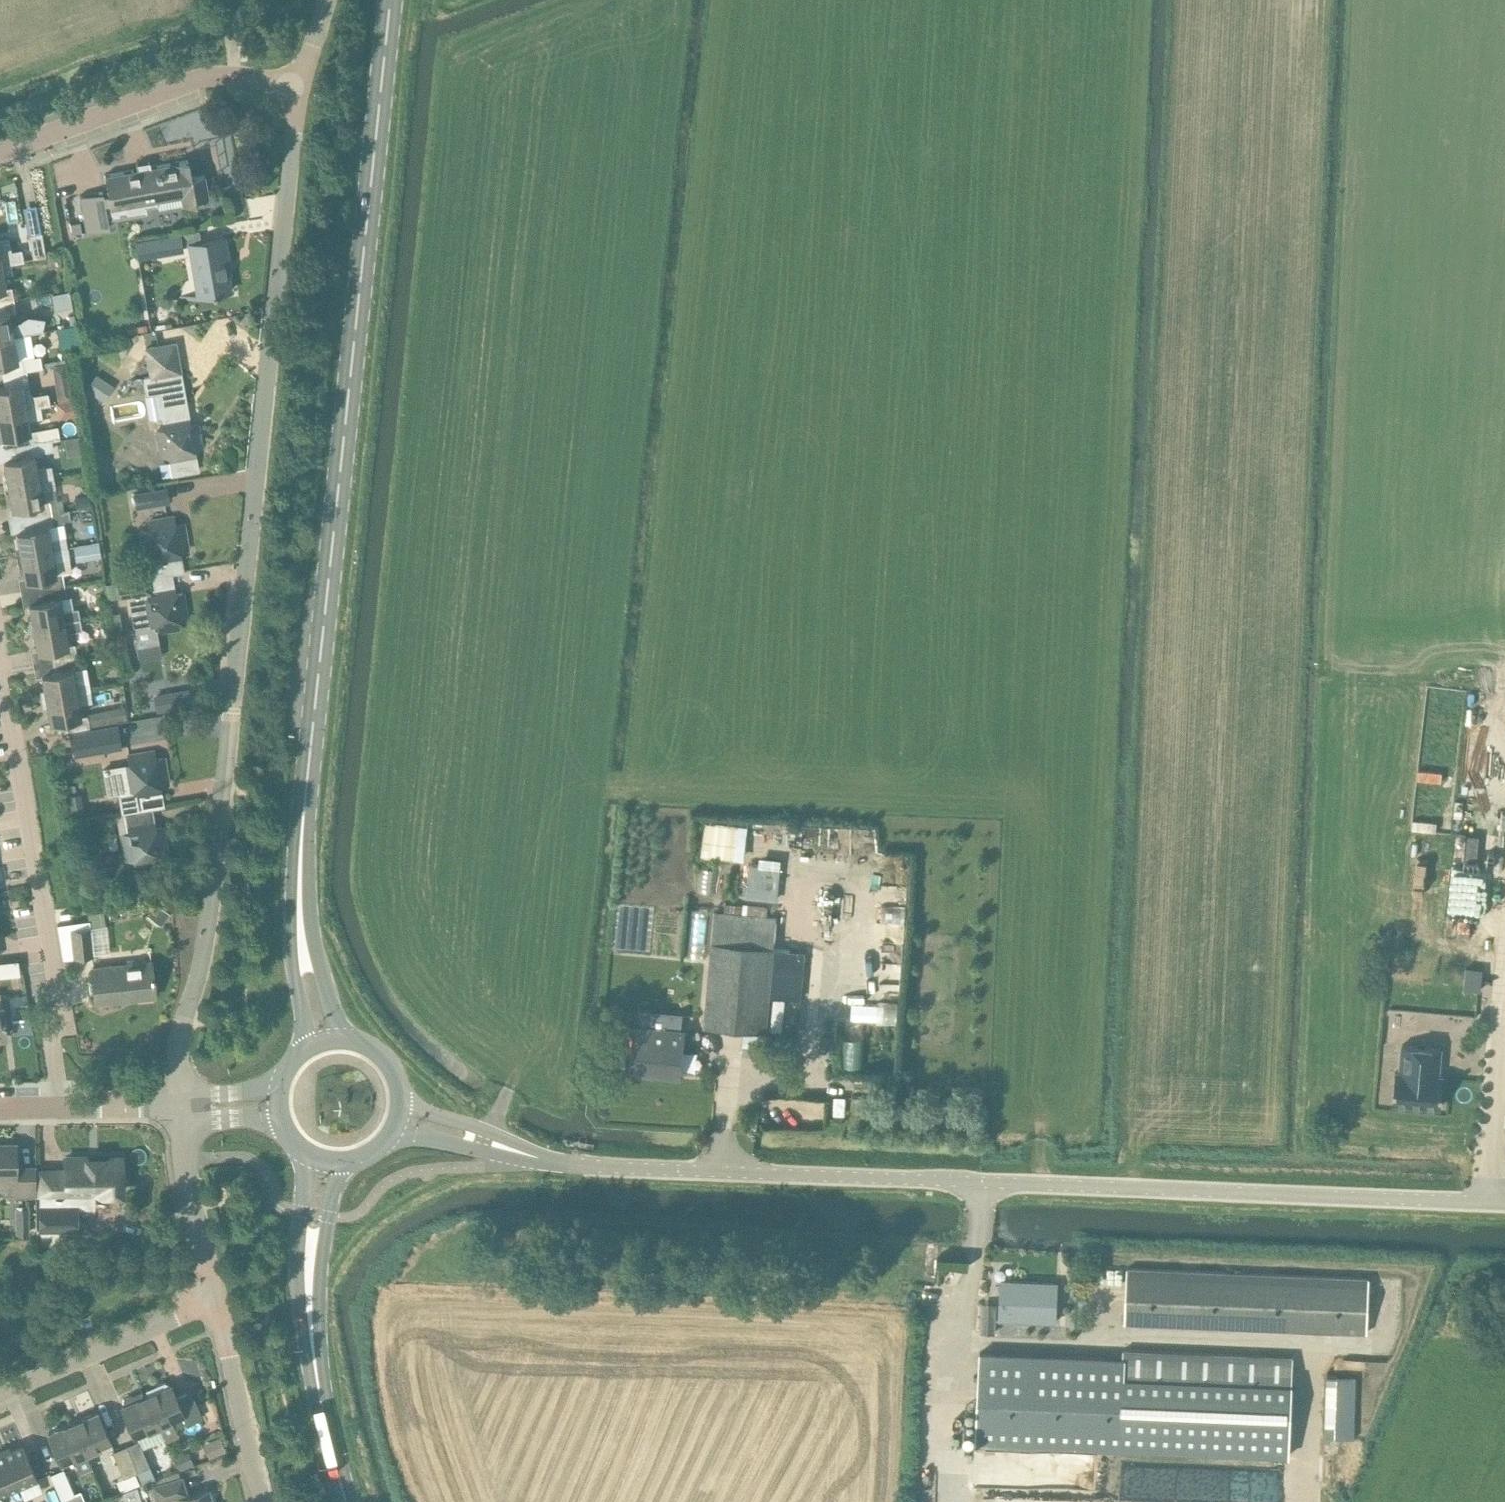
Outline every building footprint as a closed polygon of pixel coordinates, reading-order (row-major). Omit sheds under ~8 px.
[(84,231),(109,227),(107,219),(146,212),(145,207),(157,205),(156,201),(180,197),(181,205),(196,203),(194,197),(208,195),(205,174),(191,177),(188,160),(150,166),(149,161),(135,163),(136,168),(103,174),(107,192),(102,193),(102,191),(78,196),(84,231)] [(40,231),(28,234),(32,259),(46,256),(42,233),(41,233),(40,231)] [(180,232),(134,240),(137,259),(183,251),(180,232)] [(183,297),(184,299),(230,291),(226,265),(228,265),(224,238),(187,245),(195,294),(183,297)] [(10,263),(8,254),(0,255),(0,265),(10,263)] [(11,273),(10,263),(0,265),(0,302),(13,299),(15,299),(12,287),(5,288),(2,275),(11,273)] [(13,336),(42,331),(45,317),(28,313),(11,325),(9,312),(17,311),(15,299),(13,299),(0,302),(0,338),(13,336)] [(75,324),(56,328),(60,348),(79,344),(75,324)] [(26,371),(41,368),(40,356),(17,360),(13,336),(0,338),(0,363),(2,375),(26,371)] [(169,454),(173,475),(198,470),(194,450),(202,448),(198,423),(189,425),(174,343),(145,348),(150,377),(143,378),(147,395),(156,393),(162,429),(155,430),(159,456),(169,454)] [(65,364),(52,366),(58,402),(71,400),(65,364)] [(39,405),(49,404),(47,393),(33,395),(30,392),(26,371),(2,375),(4,387),(0,388),(0,412),(39,405)] [(93,394),(103,379),(94,374),(85,388),(93,394)] [(52,440),(59,438),(58,425),(30,431),(28,419),(41,417),(39,405),(0,412),(0,449),(52,440)] [(8,484),(53,476),(51,465),(37,468),(35,456),(40,452),(53,451),(52,440),(0,449),(0,461),(3,461),(8,484)] [(7,509),(8,521),(51,514),(49,500),(43,502),(40,489),(54,487),(53,476),(8,484),(12,508),(7,509)] [(137,507),(168,502),(165,485),(134,491),(137,507)] [(16,532),(20,556),(67,548),(65,537),(49,540),(47,526),(53,525),(51,514),(8,521),(10,533),(16,532)] [(154,555),(157,575),(157,576),(170,574),(171,575),(183,573),(179,551),(187,549),(183,524),(175,525),(173,518),(148,522),(149,530),(141,531),(146,557),(154,555)] [(98,542),(73,546),(76,561),(101,557),(98,542)] [(18,578),(21,592),(64,585),(61,573),(70,571),(67,548),(20,556),(24,577),(18,578)] [(192,578),(215,576),(214,568),(191,570),(192,578)] [(120,598),(128,596),(136,646),(156,643),(154,632),(180,628),(179,620),(187,619),(182,593),(174,595),(171,575),(170,574),(157,576),(157,575),(117,582),(120,598)] [(29,604),(33,627),(79,619),(78,608),(62,612),(60,598),(66,597),(64,585),(21,592),(23,605),(29,604)] [(31,651),(33,664),(76,656),(74,644),(68,645),(66,632),(81,629),(79,619),(33,627),(37,649),(31,651)] [(114,631),(117,649),(127,648),(124,630),(114,631)] [(42,676),(46,698),(76,693),(72,669),(78,668),(76,656),(33,664),(35,677),(42,676)] [(156,713),(191,707),(187,690),(153,697),(156,713)] [(43,723),(46,736),(90,727),(89,726),(127,719),(125,706),(87,713),(87,715),(80,716),(78,704),(91,702),(89,691),(76,693),(46,698),(50,722),(43,723)] [(122,725),(75,732),(78,754),(125,746),(122,725)] [(122,790),(119,790),(122,813),(126,813),(138,811),(151,808),(163,806),(159,785),(167,784),(163,758),(155,760),(154,752),(128,756),(130,764),(118,766),(122,790)] [(84,818),(80,793),(68,795),(72,820),(84,818)] [(134,858),(135,866),(160,862),(159,854),(167,853),(163,827),(155,829),(151,808),(138,811),(126,813),(129,833),(121,835),(126,860),(134,858)] [(1450,874),(1448,919),(1478,920),(1479,876),(1450,874)] [(57,925),(63,959),(94,956),(91,927),(105,925),(103,911),(87,913),(88,921),(57,925)] [(703,1026),(767,1031),(770,997),(793,999),(797,950),(775,948),(775,947),(774,947),(777,916),(714,911),(712,942),(711,941),(703,1026)] [(151,961),(91,968),(95,1003),(154,997),(151,961)] [(1466,968),(1464,982),(1481,984),(1483,970),(1466,968)] [(13,1034),(32,1032),(31,1019),(11,1021),(13,1034)] [(662,1073),(679,1075),(684,1031),(636,1026),(632,1061),(663,1064),(662,1073)] [(1442,1049),(1402,1045),(1400,1073),(1395,1072),(1392,1103),(1440,1108),(1443,1077),(1438,1076),(1442,1049)] [(8,1195),(34,1195),(34,1167),(15,1167),(14,1144),(0,1144),(0,1180),(8,1180),(8,1195)] [(40,1244),(75,1244),(75,1231),(78,1231),(77,1205),(73,1204),(73,1193),(120,1192),(120,1158),(66,1158),(66,1175),(55,1175),(55,1172),(40,1172),(40,1203),(40,1206),(37,1206),(38,1231),(40,1232),(40,1244)] [(15,1221),(15,1234),(28,1235),(28,1221),(15,1221)] [(1129,1269),(1126,1324),(1367,1334),(1370,1279),(1129,1269)] [(1055,1322),(1057,1283),(1002,1281),(1000,1320),(1055,1322)] [(999,1331),(999,1302),(984,1302),(984,1331),(999,1331)] [(994,1446),(1289,1458),(1293,1383),(1294,1357),(1123,1349),(1123,1358),(979,1352),(975,1445),(979,1445),(979,1450),(994,1451),(994,1446)] [(1357,1438),(1359,1376),(1328,1375),(1326,1437),(1357,1438)] [(159,1425),(166,1442),(178,1437),(171,1420),(182,1415),(187,1425),(202,1418),(190,1390),(176,1397),(170,1384),(169,1385),(164,1382),(146,1389),(147,1394),(146,1395),(159,1425)] [(121,1406),(134,1436),(159,1425),(146,1395),(144,1396),(141,1391),(122,1399),(122,1405),(121,1406)] [(86,1453),(110,1442),(97,1411),(73,1422),(86,1453)] [(74,1458),(80,1473),(92,1468),(86,1453),(73,1422),(47,1433),(61,1464),(74,1458)] [(222,1435),(204,1439),(208,1455),(226,1450),(222,1435)] [(136,1472),(141,1484),(154,1478),(138,1440),(125,1446),(136,1472)] [(1,1453),(17,1488),(36,1479),(22,1444),(1,1453)] [(112,1451),(123,1478),(136,1472),(125,1446),(112,1451)] [(17,1488),(1,1453),(0,1454),(0,1495),(17,1488)] [(50,1474),(62,1501),(77,1501),(63,1468),(50,1474)] [(157,1501),(163,1501),(188,1495),(182,1476),(179,1477),(178,1472),(153,1479),(154,1484),(152,1485),(157,1501)] [(124,1501),(141,1501),(140,1498),(148,1495),(145,1485),(121,1492),(124,1501)] [(208,1490),(178,1499),(179,1501),(211,1501),(208,1490)]
